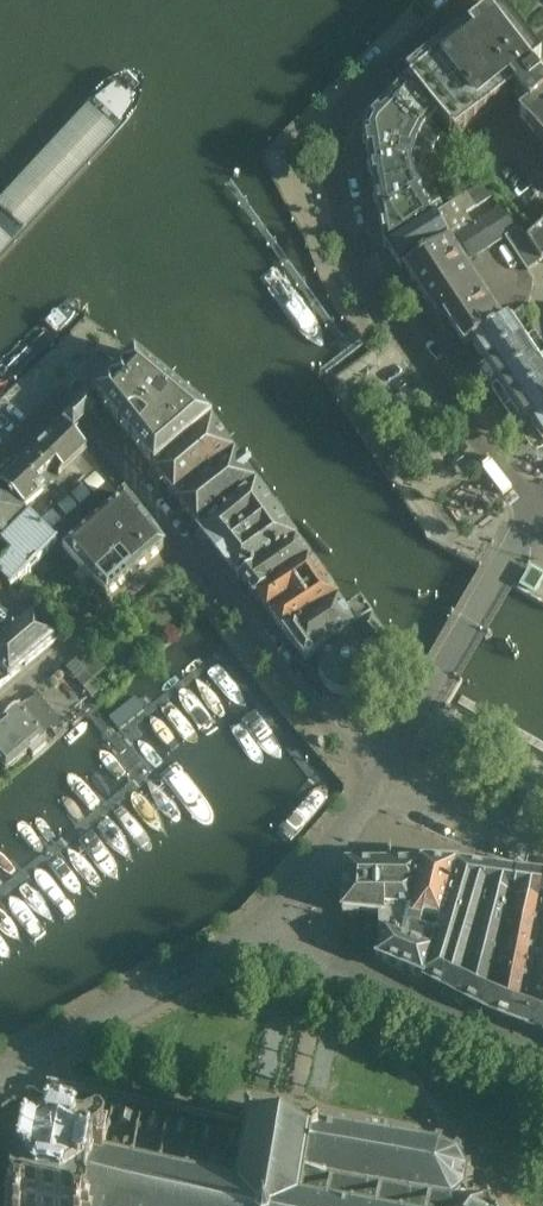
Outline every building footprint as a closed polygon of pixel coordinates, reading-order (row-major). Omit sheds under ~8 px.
[(528,108),(542,94),(542,59),(501,6),(407,82),(408,83),(409,83),(437,118),(454,140),(513,92),(528,108)] [(407,82),(384,105),(423,134),(437,118),(409,83),(408,83),(407,82)] [(528,108),(518,118),(542,146),(542,94),(528,108)] [(370,120),(364,133),(415,148),(418,143),(430,149),(433,150),(436,144),(423,134),(384,105),(370,120)] [(368,159),(411,164),(415,148),(364,133),(368,159)] [(368,159),(373,188),(414,180),(430,177),(428,169),(412,170),(411,164),(368,159)] [(373,188),(379,218),(421,192),(414,180),(373,188)] [(385,248),(401,273),(473,227),(466,216),(495,198),(486,184),(445,210),(384,248),(385,248)] [(379,218),(384,248),(445,210),(431,186),(421,192),(379,218)] [(502,325),(498,319),(463,267),(505,240),(527,272),(540,263),(519,231),(518,232),(502,208),(473,227),(401,273),(402,274),(405,272),(439,322),(445,318),(465,347),(464,348),(465,350),(502,325)] [(525,241),(540,263),(542,261),(542,225),(525,241)] [(523,339),(511,320),(510,319),(502,325),(465,350),(466,349),(479,369),(523,339)] [(537,359),(523,339),(479,369),(492,389),(537,359)] [(105,408),(113,419),(153,470),(212,420),(162,377),(134,354),(94,395),(105,408)] [(537,359),(492,389),(506,409),(542,383),(542,369),(537,359)] [(506,409),(519,428),(542,412),(542,383),(506,409)] [(80,408),(66,422),(74,428),(76,430),(79,434),(91,421),(105,408),(94,395),(80,408)] [(542,448),(542,412),(519,428),(535,453),(542,448)] [(212,420),(153,470),(162,482),(168,490),(176,501),(233,451),(229,445),(212,420)] [(0,487),(0,488),(24,513),(85,454),(87,453),(71,434),(76,430),(74,428),(66,422),(60,427),(61,428),(0,487)] [(233,451),(176,501),(184,511),(191,519),(199,529),(256,482),(238,458),(233,451)] [(24,513),(59,550),(62,553),(122,501),(85,454),(24,513)] [(199,529),(212,545),(240,579),(295,539),(256,482),(199,529)] [(13,594),(59,550),(24,513),(0,488),(0,580),(13,594)] [(139,519),(135,514),(131,509),(130,510),(123,500),(122,501),(62,553),(85,577),(145,525),(140,519),(139,519)] [(156,540),(149,532),(148,531),(149,530),(145,525),(85,577),(106,599),(163,550),(155,540),(156,540)] [(295,539),(240,579),(247,589),(248,590),(249,591),(250,592),(251,593),(256,598),(256,599),(310,560),(309,559),(295,539)] [(310,560),(256,599),(271,617),(325,578),(310,560)] [(542,579),(532,573),(523,587),(534,594),(542,579)] [(325,578),(271,617),(286,636),(338,598),(325,578)] [(13,594),(0,580),(0,645),(34,616),(13,594)] [(338,598),(286,636),(306,662),(322,652),(340,639),(343,643),(346,641),(348,641),(351,641),(354,642),(356,643),(362,638),(356,628),(372,617),(361,601),(347,613),(338,598)] [(487,631),(454,610),(456,608),(454,608),(452,607),(450,608),(448,608),(447,609),(447,611),(447,613),(447,614),(449,616),(451,617),(452,615),(485,635),(483,637),(486,638),(488,638),(489,638),(491,636),(492,634),(492,632),(491,630),(489,629),(487,631)] [(142,616),(136,609),(135,608),(125,617),(132,625),(142,616)] [(34,616),(0,645),(0,670),(10,680),(58,640),(34,616)] [(318,676),(319,677),(326,688),(329,691),(331,692),(336,694),(340,696),(343,696),(347,696),(350,696),(353,696),(391,646),(388,642),(372,617),(356,628),(362,638),(356,643),(354,642),(351,641),(348,641),(346,641),(343,643),(340,639),(322,652),(323,654),(322,656),(321,659),(319,664),(318,670),(318,672),(318,676)] [(104,670),(87,649),(76,659),(95,678),(104,670)] [(76,659),(66,668),(83,687),(91,681),(95,678),(76,659)] [(10,680),(0,670),(0,689),(10,680)] [(26,702),(0,724),(0,766),(6,773),(29,753),(32,758),(46,747),(42,742),(45,739),(42,735),(49,729),(53,733),(62,725),(36,694),(27,703),(26,702)] [(423,866),(383,867),(347,867),(347,868),(346,867),(345,871),(346,871),(346,878),(345,878),(344,882),(345,882),(344,889),(343,892),(344,893),(343,899),(342,899),(342,903),(343,903),(342,910),(341,909),(340,913),(342,913),(342,915),(353,916),(353,915),(356,916),(355,921),(358,925),(367,926),(371,922),(371,917),(380,918),(380,936),(383,936),(375,961),(386,965),(396,934),(405,935),(406,928),(396,926),(396,914),(410,914),(423,867),(423,866)] [(423,867),(410,914),(406,928),(405,935),(396,934),(386,965),(423,981),(457,868),(423,867)] [(423,981),(486,1013),(501,945),(517,875),(457,868),(423,981)] [(517,875),(501,945),(486,1013),(488,1014),(542,1036),(542,879),(517,875)] [(487,1204),(490,1201),(487,1199),(484,1202),(474,1202),(474,1199),(470,1199),(470,1203),(462,1198),(464,1184),(473,1182),(472,1177),(463,1179),(457,1166),(463,1159),(460,1156),(452,1164),(440,1157),(442,1147),(436,1146),(435,1154),(415,1151),(416,1143),(411,1142),(410,1150),(392,1147),(394,1140),(388,1139),(386,1146),(367,1143),(369,1136),(364,1135),(363,1142),(344,1139),(345,1132),(340,1131),(338,1139),(323,1135),(324,1129),(320,1128),(321,1123),(293,1116),(292,1119),(277,1116),(278,1113),(275,1112),(274,1115),(251,1111),(251,1108),(248,1108),(244,1124),(180,1110),(48,1083),(42,1110),(42,1113),(108,1126),(107,1130),(110,1131),(107,1142),(104,1141),(104,1145),(106,1146),(103,1161),(106,1162),(97,1205),(488,1205),(487,1204)] [(102,1164),(96,1162),(96,1161),(89,1159),(87,1169),(36,1159),(38,1149),(30,1147),(28,1157),(19,1155),(17,1163),(27,1165),(18,1205),(97,1205),(106,1162),(103,1161),(102,1164)]
